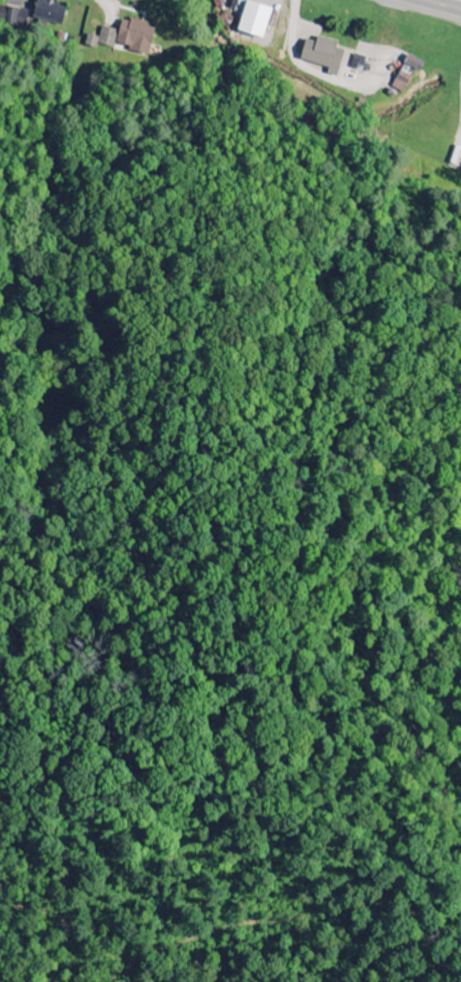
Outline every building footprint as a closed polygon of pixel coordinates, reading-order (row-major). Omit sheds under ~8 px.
[(67,6),(46,0),(37,0),(32,19),(62,26),(67,6)] [(263,39),(271,8),(246,1),(238,31),(263,39)] [(154,26),(121,19),(119,31),(101,27),(99,37),(87,35),(84,46),(96,49),(97,44),(115,48),(116,46),(149,53),(154,26)] [(337,42),(317,36),(315,42),(305,39),(299,59),(338,71),(344,51),(336,48),(337,42)] [(365,57),(353,55),(351,69),(363,71),(365,57)] [(391,87),(403,94),(422,62),(409,55),(391,87)]
